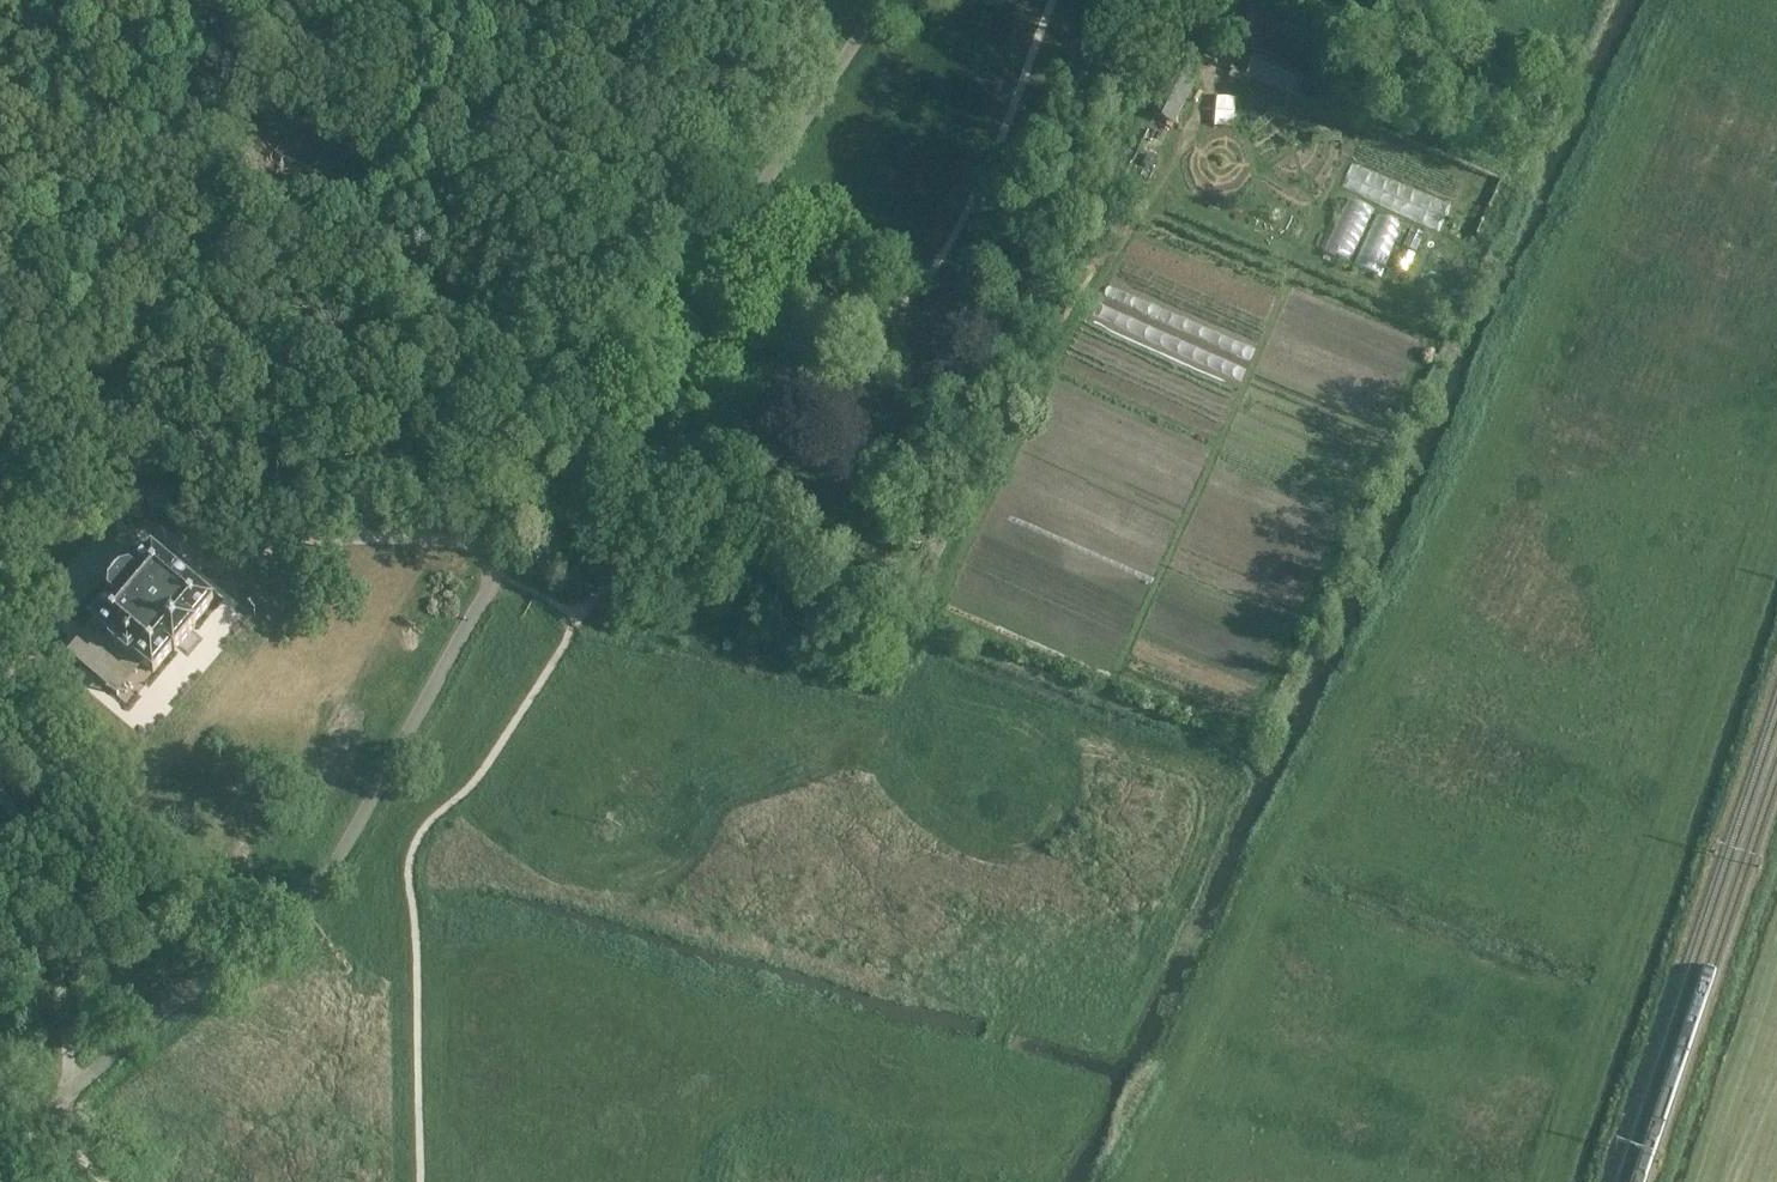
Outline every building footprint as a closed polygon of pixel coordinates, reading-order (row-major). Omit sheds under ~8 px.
[(1254,53),(1245,77),(1290,95),(1299,72),(1254,53)] [(1174,66),(1150,114),(1170,124),(1190,87),(1195,77),(1174,66)] [(1233,124),(1235,96),(1218,95),(1216,124),(1233,124)] [(1348,260),(1375,208),(1350,196),(1324,248),(1348,260)] [(1379,274),(1403,224),(1379,213),(1355,262),(1379,274)] [(104,685),(117,696),(143,665),(152,673),(172,650),(174,651),(195,626),(194,625),(213,601),(153,549),(133,572),(131,570),(120,573),(110,585),(107,597),(110,600),(91,622),(94,624),(68,655),(104,686),(104,685)]
